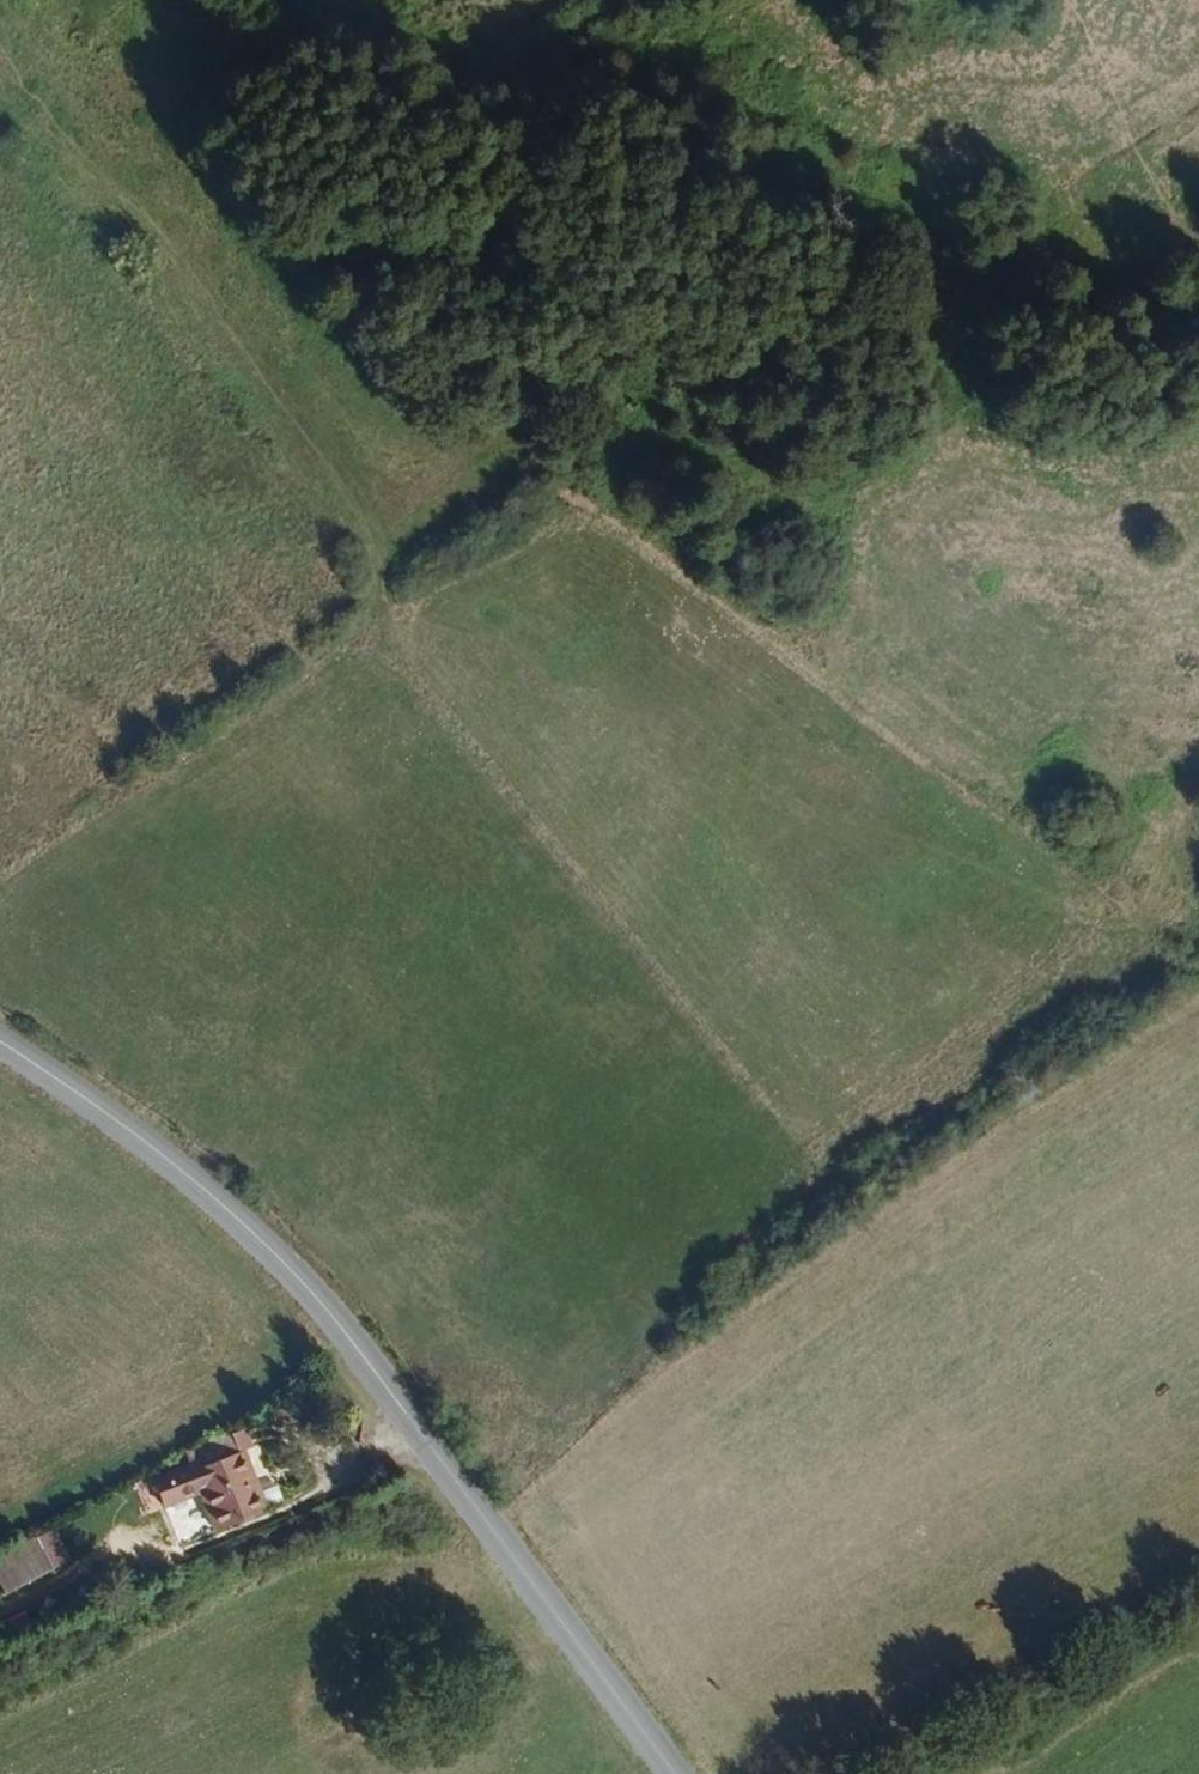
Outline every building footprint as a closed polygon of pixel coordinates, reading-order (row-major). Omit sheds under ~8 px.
[(248,1507),(220,1447),(141,1484),(150,1503),(181,1489),(199,1530),(248,1507)] [(37,1568),(26,1545),(0,1557),(0,1585),(37,1568)]
